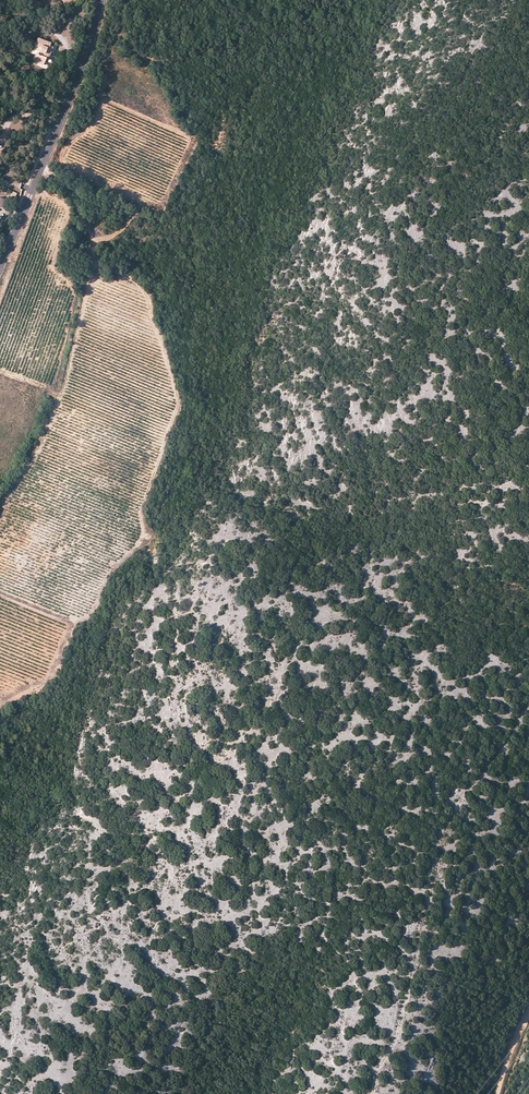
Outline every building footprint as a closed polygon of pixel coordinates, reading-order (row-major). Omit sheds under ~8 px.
[(35,54),(33,60),(38,62),(37,64),(43,66),(46,57),(48,58),(52,48),(48,47),(49,44),(37,39),(33,49),(39,52),(37,55),(35,54)]
